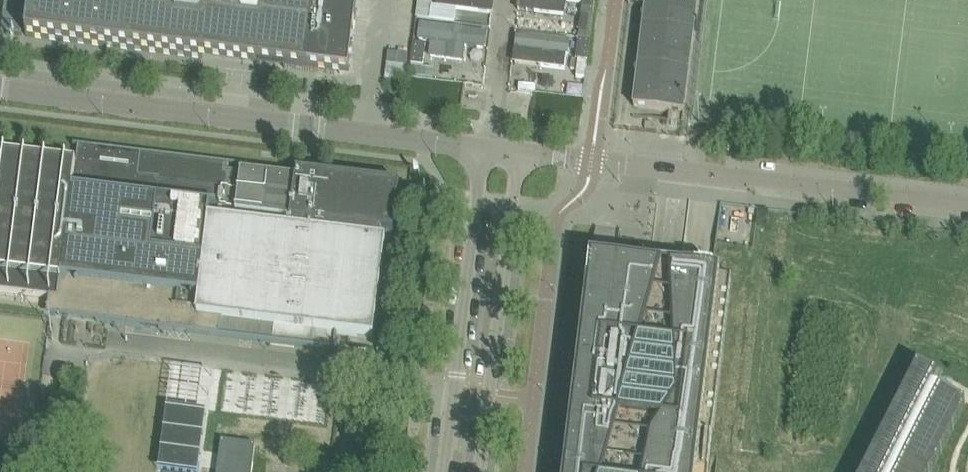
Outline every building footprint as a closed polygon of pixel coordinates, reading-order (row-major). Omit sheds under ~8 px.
[(6,30),(25,31),(27,0),(8,0),(6,30)] [(26,36),(308,71),(350,76),(359,0),(31,0),(26,36)] [(434,9),(491,17),(494,0),(435,0),(434,9)] [(516,26),(578,34),(583,0),(569,0),(567,13),(519,7),(516,26)] [(578,39),(590,41),(591,40),(593,15),(595,0),(583,0),(578,39)] [(628,3),(646,5),(634,107),(683,113),(684,113),(685,107),(698,0),(629,0),(628,3)] [(487,34),(418,25),(416,41),(447,45),(445,60),(458,62),(460,47),(485,50),(487,34)] [(515,37),(513,52),(569,58),(571,43),(515,37)] [(590,41),(578,39),(574,71),(585,72),(588,61),(590,41)] [(414,43),(411,64),(423,65),(426,44),(414,43)] [(433,79),(434,69),(412,66),(410,76),(433,79)] [(51,298),(59,299),(57,316),(268,342),(338,350),(338,349),(334,348),(336,334),(374,338),(386,241),(381,240),(382,233),(394,235),(400,186),(296,173),(296,179),(241,172),(241,173),(228,171),(229,164),(141,153),(73,145),(71,164),(0,155),(0,292),(51,298)] [(702,432),(712,433),(731,278),(679,271),(681,257),(618,250),(620,227),(595,224),(595,225),(595,227),(565,471),(697,471),(702,432)] [(863,471),(931,471),(964,406),(947,397),(951,389),(941,384),(943,381),(917,367),(863,471)] [(255,447),(256,446),(221,441),(217,471),(252,471),(255,447)]
